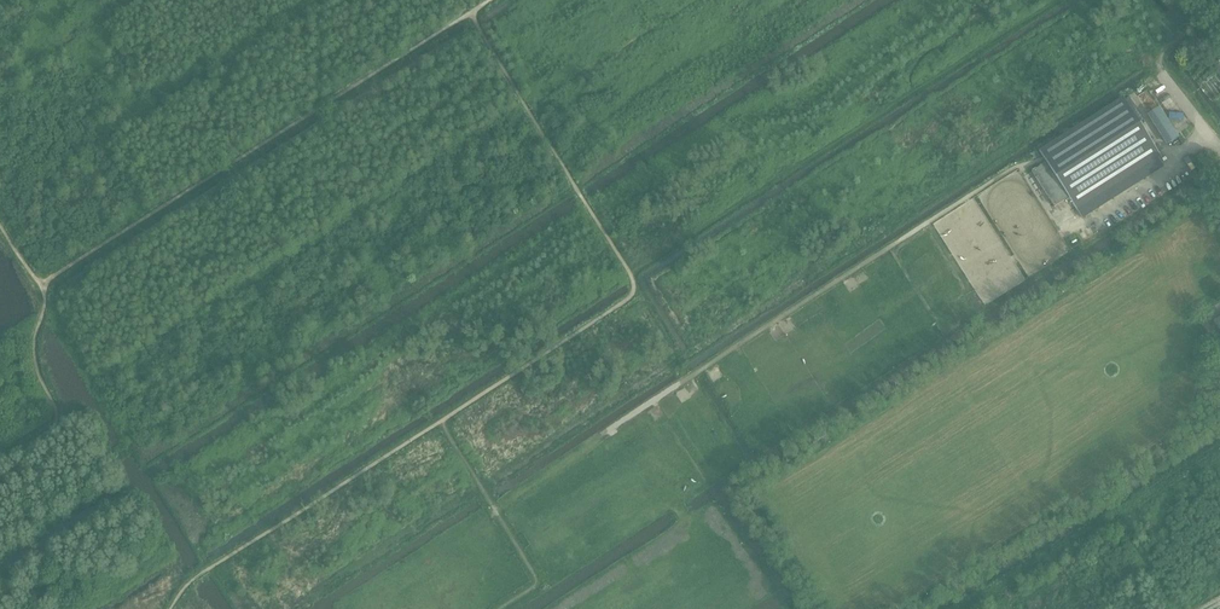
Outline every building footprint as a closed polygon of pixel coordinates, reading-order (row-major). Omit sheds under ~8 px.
[(1047,162),(1032,171),(1054,207),(1069,197),(1082,218),(1164,166),(1160,159),(1162,158),(1123,97),(1049,144),(1051,146),(1040,153),(1047,162)] [(1159,107),(1148,114),(1167,144),(1178,137),(1159,107)]
